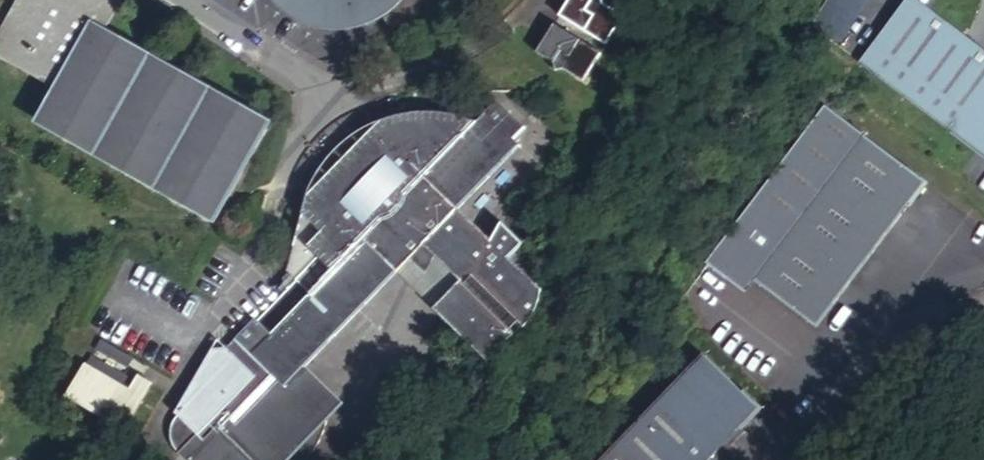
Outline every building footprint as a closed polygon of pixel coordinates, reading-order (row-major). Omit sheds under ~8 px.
[(0,32),(0,66),(54,96),(39,122),(218,221),(267,130),(103,38),(122,4),(115,0),(18,0),(0,32)] [(295,23),(301,27),(307,29),(311,30),(313,31),(316,32),(319,32),(326,34),(338,34),(349,33),(354,32),(359,31),(364,30),(369,28),(379,23),(387,18),(390,15),(395,11),(400,7),(405,0),(267,0),(268,2),(273,6),(276,9),(280,13),(284,16),(295,23)] [(565,23),(606,49),(618,28),(613,13),(592,0),(572,0),(568,6),(574,9),(565,23)] [(868,0),(830,0),(813,29),(841,45),(868,0)] [(862,65),(965,144),(966,142),(983,118),(983,55),(913,0),(912,0),(862,65)] [(560,20),(565,23),(574,9),(568,6),(560,20)] [(554,28),(546,41),(551,45),(560,31),(554,28)] [(551,45),(546,41),(537,56),(573,79),(590,74),(601,57),(560,31),(551,45)] [(457,210),(519,147),(513,140),(523,128),(497,103),(484,116),(483,119),(475,126),(311,297),(270,337),(255,322),(250,327),(229,350),(224,350),(212,352),(210,357),(205,367),(198,379),(175,417),(177,420),(175,423),(174,429),(172,436),(173,444),(174,449),(176,455),(181,459),(282,459),(292,449),(304,459),(310,459),(311,457),(319,445),(325,434),(327,427),(328,419),(324,416),(331,407),(297,376),(302,370),(410,261),(457,210)] [(289,276),(311,297),(475,126),(466,123),(453,119),(442,117),(429,116),(416,118),(402,119),(389,123),(375,129),(374,149),(378,154),(336,198),(329,193),(309,199),(289,276)] [(966,142),(983,156),(983,118),(966,142)] [(374,149),(375,129),(368,135),(325,182),(313,192),(309,199),(329,193),(336,198),(378,154),(374,149)] [(758,286),(817,331),(927,188),(867,142),(758,286)] [(492,244),(457,210),(410,261),(424,275),(435,257),(463,285),(469,290),(447,325),(490,366),(518,340),(512,335),(520,327),(527,333),(530,330),(538,316),(542,305),(543,294),(511,263),(506,267),(489,250),(492,244)] [(503,226),(492,244),(511,263),(524,247),(503,226)] [(511,263),(492,244),(489,250),(506,267),(511,263)] [(424,275),(449,299),(463,285),(435,257),(424,275)] [(435,313),(447,325),(469,290),(463,285),(449,299),(435,313)] [(757,414),(702,361),(606,459),(713,459),(757,414)] [(84,366),(64,401),(125,435),(150,390),(134,381),(127,392),(84,366)] [(336,403),(302,370),(297,376),(331,407),(336,403)]
